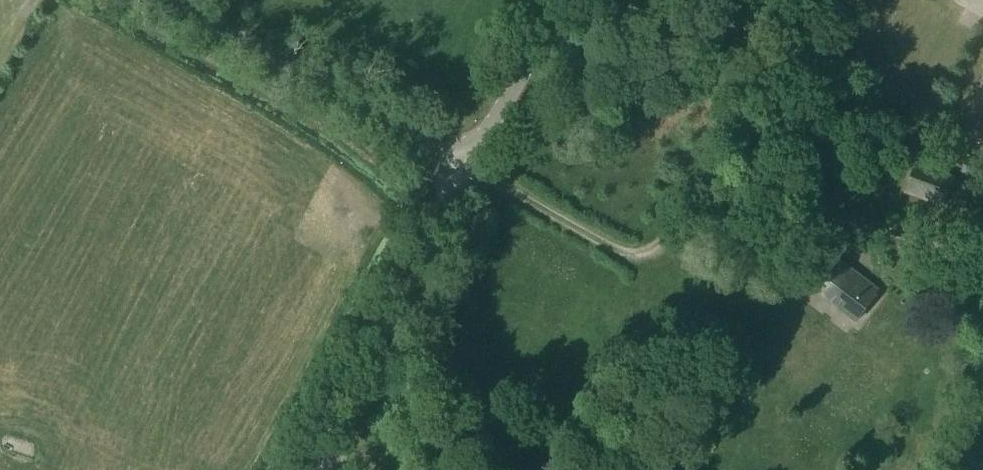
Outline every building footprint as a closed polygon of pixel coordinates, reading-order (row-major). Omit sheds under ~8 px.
[(942,207),(952,180),(914,166),(903,193),(942,207)] [(870,297),(875,291),(837,261),(832,267),(830,266),(812,290),(854,322),(872,298),(870,297)]
